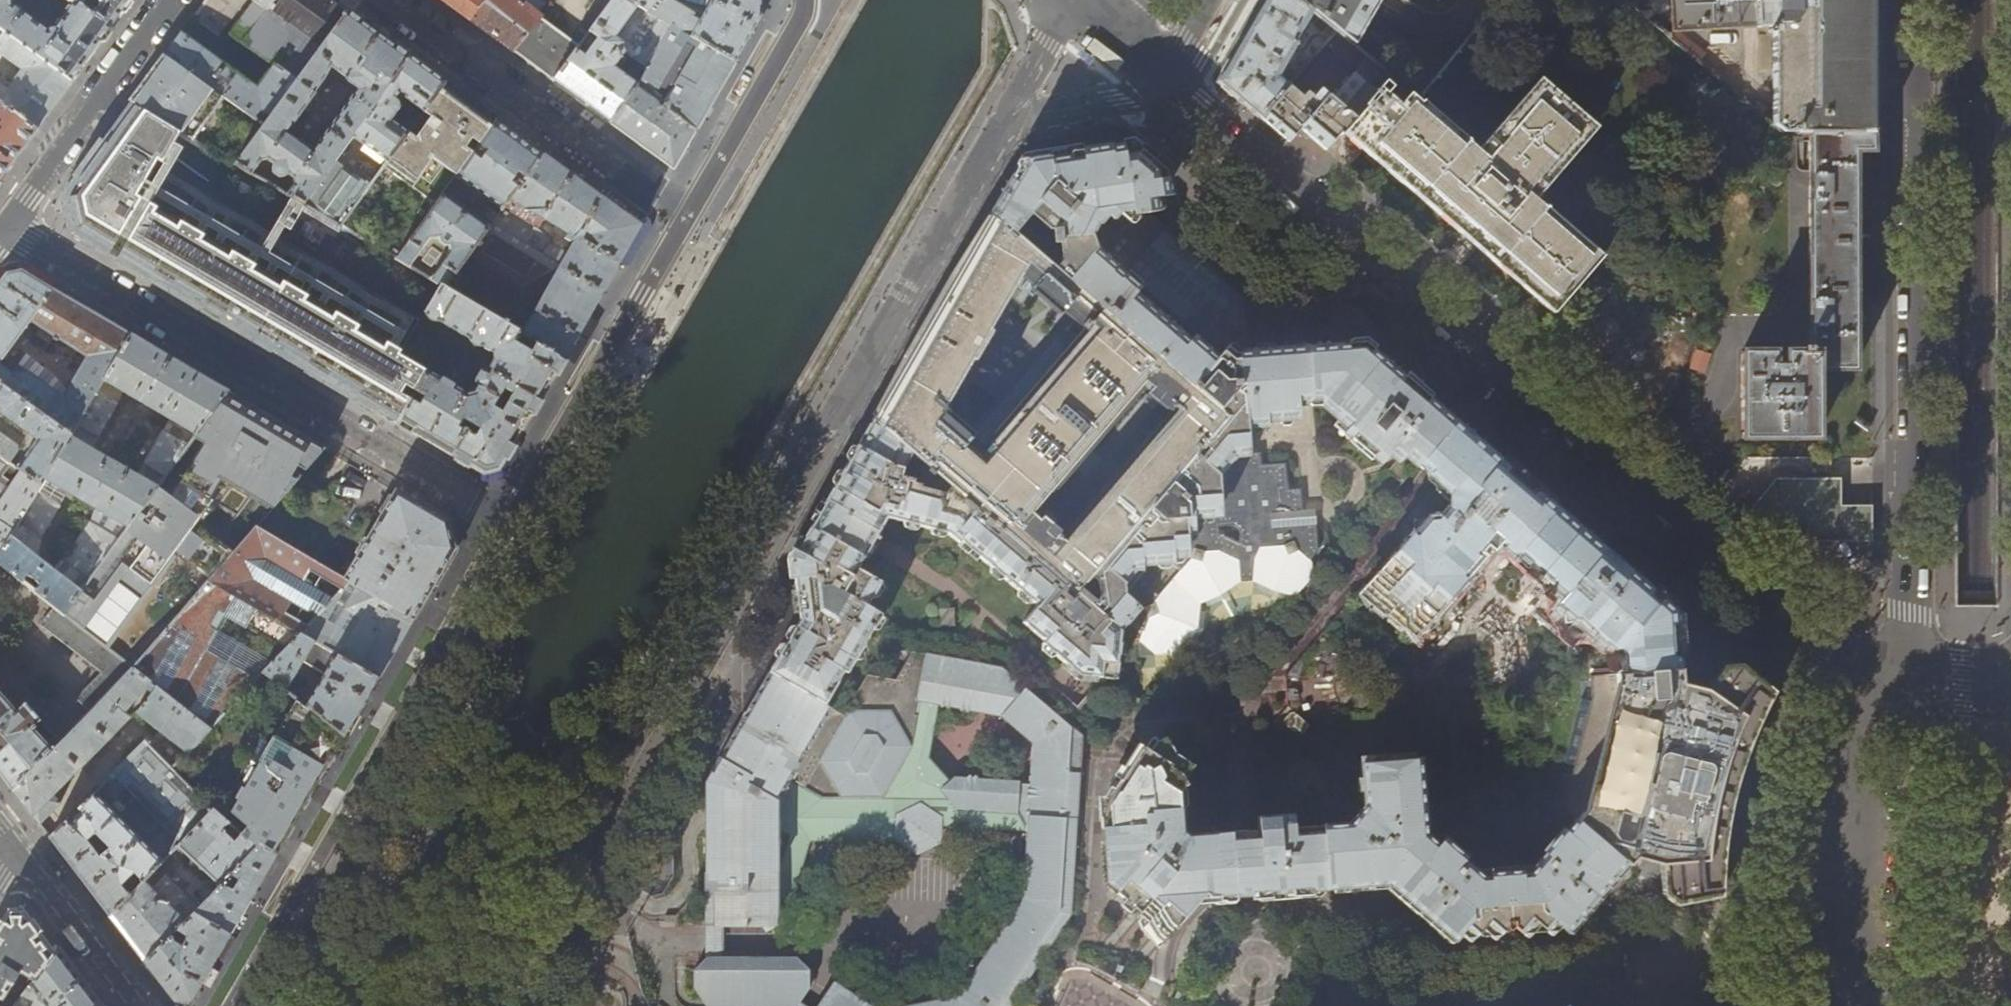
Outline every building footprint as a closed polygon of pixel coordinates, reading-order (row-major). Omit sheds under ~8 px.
[(72,81),(91,55),(112,27),(74,1),(72,4),(70,4),(53,29),(47,30),(13,5),(12,0),(0,0),(0,28),(72,81)] [(72,4),(74,1),(112,27),(131,1),(131,0),(66,0),(72,4)] [(165,54),(223,96),(263,125),(347,10),(333,0),(253,0),(254,1),(231,34),(275,65),(259,87),(181,34),(165,54)] [(205,0),(193,16),(218,33),(224,32),(246,0),(205,0)] [(468,19),(470,20),(495,38),(524,2),(521,0),(442,0),(468,19)] [(637,84),(671,25),(628,0),(612,0),(579,45),(553,81),(579,100),(610,123),(638,85),(637,84)] [(761,0),(628,0),(671,25),(735,62),(752,33),(761,17),(761,4),(761,0)] [(1312,11),(1300,0),(1265,0),(1239,44),(1217,81),(1259,117),(1289,84),(1324,45),(1315,37),(1285,73),(1282,70),(1297,42),(1295,40),(1312,11)] [(1312,11),(1330,25),(1336,30),(1354,46),(1380,0),(1300,0),(1312,11)] [(1634,6),(1668,37),(1674,30),(1773,25),(1773,128),(1779,134),(1810,134),(1872,133),(1872,102),(1872,0),(1639,0),(1634,6)] [(579,45),(524,2),(495,38),(524,59),(553,81),(579,45)] [(285,175),(286,174),(287,173),(294,178),(294,184),(286,195),(303,205),(410,56),(386,39),(347,10),(263,125),(235,165),(251,174),(261,160),(267,159),(274,164),(273,165),(272,165),(272,166),(272,167),(272,168),(272,169),(272,170),(273,170),(271,172),(279,177),(280,176),(281,176),(282,176),(284,176),(285,175)] [(638,85),(697,129),(699,124),(735,62),(671,25),(637,84),(638,85)] [(1330,38),(1336,30),(1330,25),(1324,32),(1330,38)] [(38,129),(58,102),(72,81),(0,28),(0,54),(21,69),(7,89),(0,84),(0,102),(38,129)] [(150,75),(130,103),(192,139),(223,96),(165,54),(150,75)] [(422,65),(410,56),(303,205),(339,226),(356,203),(360,197),(385,164),(445,82),(422,65)] [(1289,84),(1259,117),(1288,141),(1300,128),(1303,131),(1325,150),(1332,142),(1339,133),(1340,134),(1343,131),(1363,107),(1361,105),(1383,80),(1388,74),(1368,57),(1351,76),(1331,58),(1320,59),(1294,89),(1289,84)] [(1543,304),(1553,313),(1602,255),(1545,206),(1544,207),(1535,200),(1597,128),(1540,78),(1477,150),(1468,142),(1469,141),(1418,97),(1418,98),(1411,92),(1399,105),(1387,95),(1393,88),(1383,80),(1361,105),(1363,107),(1343,131),(1352,140),(1362,148),(1457,230),(1468,239),(1477,247),(1534,296),(1543,304)] [(445,82),(385,164),(438,201),(443,194),(456,176),(497,120),(472,102),(445,82)] [(697,129),(638,85),(610,123),(642,146),(673,169),(697,129)] [(16,160),(38,129),(0,102),(0,181),(16,160)] [(73,233),(361,402),(375,410),(396,423),(426,372),(398,355),(418,319),(402,296),(417,272),(396,259),(389,255),(339,226),(303,205),(286,195),(251,174),(235,165),(192,139),(130,103),(79,173),(64,193),(73,233)] [(521,138),(497,120),(456,176),(502,209),(518,187),(511,181),(518,171),(525,176),(542,153),(521,138)] [(1872,151),(1872,133),(1810,134),(1809,347),(1802,347),(1802,352),(1742,352),(1741,439),(1818,439),(1818,370),(1855,369),(1855,257),(1855,248),(1855,151),(1872,151)] [(1248,392),(1250,423),(1269,423),(1269,416),(1290,415),(1297,414),(1300,409),(1300,402),(1302,403),(1309,402),(1313,398),(1322,398),(1322,401),(1387,458),(1392,453),(1400,461),(1405,456),(1417,467),(1418,466),(1446,435),(1437,428),(1430,421),(1437,412),(1420,398),(1415,399),(1411,395),(1408,393),(1411,389),(1402,382),(1404,380),(1381,360),(1378,363),(1374,360),(1370,357),(1372,354),(1363,346),(1310,350),(1310,347),(1298,347),(1286,348),(1252,350),(1248,295),(1236,284),(1154,215),(1152,201),(1163,199),(1165,195),(1162,173),(1132,147),(1112,151),(1033,163),(1011,188),(1013,194),(1016,201),(995,208),(991,214),(1013,232),(1029,214),(1057,238),(1058,262),(1054,267),(1227,416),(1248,392)] [(518,187),(502,209),(495,218),(444,288),(518,332),(536,342),(563,358),(584,322),(638,229),(641,225),(580,180),(542,153),(525,176),(518,187)] [(484,225),(443,194),(438,201),(402,251),(396,259),(417,272),(440,286),(444,288),(495,218),(491,215),(484,225)] [(360,197),(356,203),(361,207),(366,201),(360,197)] [(423,204),(418,209),(424,214),(428,207),(423,204)] [(1204,520),(1228,518),(1226,472),(1243,452),(1252,451),(1251,442),(1250,423),(1248,392),(1227,416),(1054,267),(1013,232),(991,214),(934,311),(885,396),(872,417),(873,418),(913,452),(952,486),(1077,593),(1118,628),(1124,620),(1134,629),(1136,630),(1150,613),(1135,599),(1134,587),(1146,574),(1144,565),(1183,562),(1200,560),(1200,544),(1205,538),(1204,520)] [(396,247),(389,255),(396,259),(402,251),(396,247)] [(21,271),(6,274),(0,283),(0,363),(31,320),(41,327),(36,335),(64,353),(70,345),(84,354),(82,356),(76,352),(73,357),(79,360),(81,358),(85,361),(68,391),(26,353),(12,373),(0,364),(0,383),(71,434),(130,335),(85,308),(21,271)] [(473,393),(466,395),(453,387),(440,379),(439,379),(426,372),(396,423),(446,451),(484,474),(491,472),(499,470),(509,452),(544,393),(563,358),(536,342),(530,351),(512,341),(518,332),(444,288),(440,286),(425,310),(423,312),(492,353),(493,360),(473,393)] [(237,398),(174,361),(130,335),(71,434),(41,484),(0,553),(0,563),(55,607),(75,623),(135,539),(170,493),(204,447),(237,398)] [(1691,370),(1706,374),(1711,354),(1696,350),(1691,370)] [(39,439),(20,469),(41,484),(71,434),(0,383),(0,411),(39,439)] [(239,399),(237,398),(204,447),(170,493),(135,539),(75,623),(110,650),(175,554),(205,585),(209,581),(239,546),(256,527),(282,523),(333,454),(282,425),(239,399)] [(802,619),(770,671),(827,705),(846,672),(850,674),(883,615),(869,607),(883,584),(859,570),(888,519),(947,534),(958,543),(959,542),(1035,606),(1022,622),(1044,641),(1041,644),(1078,675),(1116,680),(1117,671),(1122,631),(1118,628),(1077,593),(952,486),(944,496),(921,489),(921,487),(914,485),(914,482),(900,478),(901,472),(913,452),(873,418),(819,514),(793,559),(802,619)] [(1389,555),(1392,558),(1373,580),(1387,593),(1385,595),(1410,616),(1415,619),(1426,624),(1483,560),(1482,550),(1489,543),(1500,543),(1517,559),(1521,553),(1568,594),(1556,609),(1582,632),(1588,625),(1598,633),(1585,648),(1589,651),(1616,674),(1678,669),(1677,639),(1675,640),(1674,611),(1664,602),(1656,606),(1651,611),(1640,602),(1630,593),(1636,587),(1637,583),(1623,570),(1623,567),(1619,562),(1616,560),(1612,560),(1601,551),(1603,548),(1583,531),(1575,536),(1574,535),(1569,540),(1557,530),(1549,522),(1555,515),(1557,507),(1542,495),(1538,491),(1533,497),(1520,486),(1525,480),(1515,472),(1505,464),(1503,466),(1480,446),(1467,435),(1455,424),(1446,435),(1418,466),(1432,477),(1444,487),(1448,491),(1448,506),(1438,517),(1434,513),(1424,525),(1418,520),(1410,530),(1389,555)] [(13,464),(21,453),(18,450),(18,446),(0,433),(0,455),(13,464)] [(1148,582),(1146,574),(1134,587),(1135,599),(1150,613),(1136,630),(1143,632),(1140,640),(1140,657),(1184,657),(1191,641),(1194,632),(1200,607),(1211,601),(1225,592),(1239,581),(1255,580),(1275,591),(1299,595),(1314,579),(1313,560),(1311,560),(1319,551),(1317,521),(1299,523),(1272,524),(1272,518),(1272,512),(1299,511),(1303,511),(1301,488),(1291,488),(1290,481),(1289,461),(1269,462),(1264,463),(1263,450),(1252,451),(1243,452),(1226,472),(1228,518),(1204,520),(1205,538),(1200,544),(1200,560),(1183,562),(1160,591),(1148,582)] [(41,484),(20,469),(13,464),(0,455),(0,553),(41,484)] [(1841,479),(1829,479),(1829,499),(1817,499),(1817,479),(1777,478),(1769,486),(1750,508),(1788,541),(1810,541),(1855,542),(1870,542),(1871,505),(1857,504),(1841,504),(1841,479)] [(1829,479),(1817,479),(1817,499),(1829,499),(1829,479)] [(396,491),(343,579),(412,619),(422,603),(454,548),(450,534),(446,521),(404,496),(396,491)] [(343,579),(256,527),(239,546),(209,581),(378,678),(395,649),(412,619),(343,579)] [(209,581),(205,585),(138,662),(133,668),(151,683),(156,686),(209,728),(262,673),(295,698),(344,736),(362,706),(378,678),(209,581)] [(110,650),(75,623),(55,607),(41,625),(102,674),(78,700),(90,711),(133,668),(128,665),(110,650)] [(1616,674),(1589,651),(1592,699),(1566,791),(1556,802),(1577,821),(1629,865),(1639,853),(1660,858),(1663,895),(1673,904),(1712,896),(1720,889),(1721,869),(1725,830),(1733,794),(1740,762),(1752,733),(1761,712),(1769,698),(1766,686),(1740,665),(1723,666),(1703,696),(1694,693),(1683,690),(1680,669),(1678,669),(1616,674)] [(754,698),(750,705),(708,779),(709,923),(767,923),(770,928),(780,922),(780,898),(794,898),(812,840),(896,840),(918,850),(944,841),(944,825),(1029,832),(1025,903),(961,996),(908,1005),(1015,1005),(1071,921),(1081,737),(1072,730),(1001,670),(912,653),(897,682),(868,676),(844,716),(827,705),(770,671),(754,698)] [(133,659),(128,665),(133,668),(138,662),(133,659)] [(1285,676),(1287,679),(1299,678),(1304,663),(1300,659),(1285,676)] [(122,711),(151,683),(133,668),(90,711),(51,751),(13,789),(40,824),(60,803),(52,795),(128,717),(122,711)] [(81,812),(68,824),(66,823),(67,822),(64,820),(49,836),(84,883),(109,915),(128,896),(120,885),(133,872),(142,881),(143,881),(177,846),(212,810),(172,770),(209,728),(156,686),(136,713),(185,752),(170,768),(147,745),(148,743),(146,741),(109,777),(110,777),(94,793),(93,792),(76,808),(78,811),(79,810),(81,812)] [(13,789),(51,751),(32,727),(39,720),(26,704),(16,712),(0,693),(0,772),(13,789)] [(247,827),(241,834),(245,837),(257,847),(276,854),(313,790),(344,736),(295,698),(277,730),(266,724),(224,795),(236,802),(230,813),(247,827)] [(1312,725),(1295,711),(1286,721),(1298,732),(1301,729),(1305,733),(1312,725)] [(1231,832),(1187,836),(1182,831),(1179,792),(1183,786),(1187,786),(1186,778),(1192,770),(1191,765),(1180,757),(1173,766),(1145,750),(1140,747),(1114,790),(1112,788),(1107,797),(1114,883),(1120,888),(1118,890),(1141,909),(1139,912),(1151,922),(1147,926),(1161,944),(1197,903),(1201,902),(1200,898),(1206,898),(1235,895),(1250,894),(1264,893),(1273,893),(1281,892),(1281,889),(1328,886),(1327,882),(1322,826),(1295,828),(1294,815),(1259,817),(1259,831),(1245,831),(1231,832)] [(1322,826),(1327,882),(1340,881),(1342,891),(1368,889),(1368,886),(1372,886),(1372,878),(1379,878),(1386,877),(1457,936),(1458,936),(1458,935),(1477,933),(1482,927),(1487,932),(1502,931),(1505,927),(1507,927),(1507,921),(1509,921),(1512,921),(1512,926),(1515,926),(1517,929),(1533,928),(1537,923),(1542,928),(1557,926),(1559,924),(1562,927),(1593,891),(1601,897),(1629,865),(1577,821),(1568,833),(1564,829),(1528,872),(1517,872),(1518,890),(1494,892),(1493,874),(1483,875),(1481,875),(1479,874),(1439,840),(1433,847),(1422,837),(1424,834),(1425,832),(1425,829),(1421,763),(1407,751),(1372,754),(1362,766),(1364,796),(1340,822),(1322,823),(1322,826)] [(213,810),(212,810),(177,846),(220,885),(257,847),(245,837),(238,844),(225,832),(231,825),(213,810)] [(252,895),(276,854),(257,847),(220,885),(198,907),(192,913),(230,933),(252,895)] [(494,860),(504,866),(509,857),(499,851),(494,860)] [(143,881),(142,881),(128,896),(109,915),(113,920),(145,961),(168,937),(175,930),(192,913),(198,907),(164,874),(150,888),(143,881)] [(33,981),(54,951),(25,911),(8,911),(0,924),(0,997),(3,999),(20,973),(33,981)] [(230,933),(192,913),(175,930),(179,932),(179,931),(186,935),(185,938),(190,942),(186,948),(168,937),(145,961),(175,1001),(191,1000),(213,963),(230,933)] [(33,981),(23,994),(14,1005),(103,1005),(92,991),(58,947),(54,951),(33,981)] [(710,955),(696,968),(696,983),(711,1005),(798,1005),(813,985),(813,967),(800,954),(710,955)] [(837,980),(819,1005),(876,1005),(837,980)] [(8,1005),(14,1005),(23,994),(18,990),(6,1005),(8,1005)]
